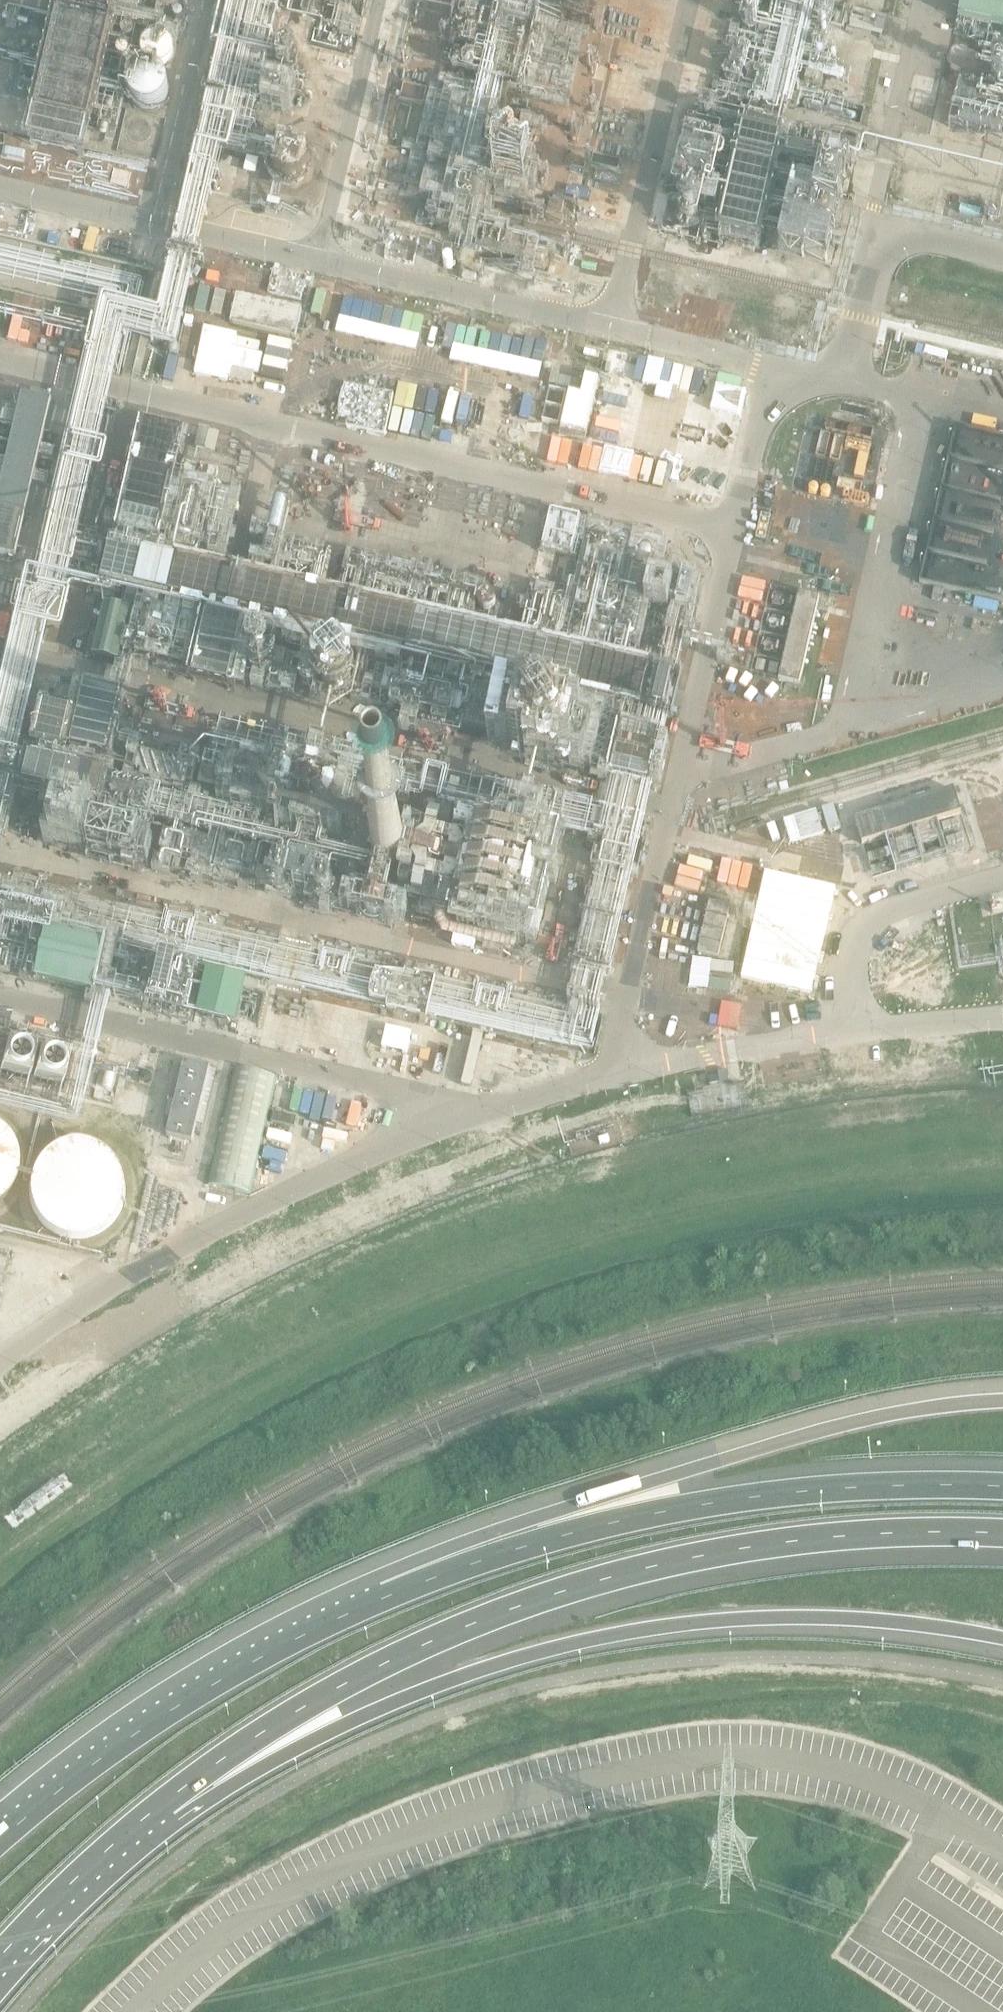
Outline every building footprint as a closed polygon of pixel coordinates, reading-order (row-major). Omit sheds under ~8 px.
[(51,17),(55,0),(11,0),(9,8),(51,17)] [(959,20),(1002,31),(1002,0),(964,0),(959,20)] [(162,41),(163,16),(133,14),(131,49),(150,50),(150,40),(162,41)] [(165,84),(165,83),(165,79),(164,75),(161,70),(158,67),(154,63),(151,61),(142,60),(138,60),(133,61),(129,63),(125,67),(120,74),(118,78),(118,83),(118,88),(119,92),(121,96),(125,100),(131,105),(137,107),(140,107),(149,106),(154,104),(158,101),(161,97),(163,93),(165,89),(165,84)] [(426,90),(402,85),(399,102),(423,106),(426,90)] [(302,157),(302,156),(302,151),(301,147),(296,140),(293,137),(289,134),(284,133),(280,132),(275,132),(270,134),(263,138),(259,142),(257,146),(255,152),(255,156),(255,160),(257,165),(258,168),(262,172),(268,177),(272,179),(277,180),(286,178),(291,176),(295,173),(298,169),(300,165),(302,162),(302,157)] [(739,179),(725,232),(756,240),(769,187),(739,179)] [(562,203),(548,200),(546,211),(560,214),(562,203)] [(236,295),(232,324),(299,332),(303,304),(236,295)] [(578,395),(580,383),(558,378),(555,389),(578,395)] [(571,395),(563,430),(588,436),(600,381),(586,378),(582,397),(571,395)] [(550,390),(542,422),(558,426),(566,393),(550,390)] [(25,514),(30,515),(38,485),(32,484),(44,433),(50,433),(56,403),(21,395),(0,488),(0,552),(16,555),(25,514)] [(477,417),(471,444),(493,449),(499,422),(477,417)] [(143,425),(122,550),(135,552),(158,563),(151,562),(159,565),(166,567),(177,572),(180,556),(189,537),(186,535),(195,515),(212,517),(211,525),(224,527),(229,495),(219,490),(215,499),(190,487),(184,486),(170,515),(184,433),(179,431),(143,425)] [(273,537),(289,537),(289,502),(273,502),(273,537)] [(0,580),(0,605),(8,607),(13,583),(0,580)] [(778,681),(784,683),(798,686),(818,599),(798,595),(778,681)] [(120,659),(122,606),(102,606),(100,659),(120,659)] [(370,676),(370,674),(369,667),(367,663),(364,659),(358,654),(350,652),(346,653),(341,654),(334,658),(331,661),(329,665),(326,673),(328,681),(330,686),(332,689),(335,692),(339,694),(343,696),(348,696),(353,696),(357,695),(364,690),(368,683),(370,676)] [(75,746),(112,754),(125,694),(88,687),(75,746)] [(120,772),(30,758),(25,793),(97,804),(96,812),(113,815),(120,772)] [(262,773),(261,767),(258,763),(254,760),(249,759),(244,759),(239,761),(238,763),(234,768),(234,773),(235,779),(238,783),(242,786),(248,787),(253,786),(258,783),(261,779),(262,773)] [(5,837),(15,790),(0,787),(0,836),(5,837)] [(880,814),(888,839),(960,816),(954,792),(880,814)] [(134,863),(140,839),(115,832),(116,826),(99,822),(91,851),(134,863)] [(413,844),(412,837),(408,833),(403,830),(396,829),(392,830),(387,834),(384,839),(383,844),(385,851),(388,855),(393,858),(399,859),(404,858),(409,854),(412,850),(413,844)] [(359,868),(346,903),(380,915),(387,897),(382,896),(391,870),(377,865),(374,874),(359,868)] [(730,907),(710,902),(697,955),(718,960),(730,907)] [(103,944),(47,930),(36,980),(92,993),(103,944)] [(207,971),(200,1016),(241,1022),(248,977),(207,971)] [(19,1084),(17,1093),(34,1096),(35,1089),(61,1094),(70,1051),(6,1038),(11,1014),(0,1012),(0,1080),(19,1084)] [(202,1141),(215,1065),(184,1060),(170,1136),(202,1141)] [(279,1077),(237,1068),(212,1181),(251,1191),(279,1077)] [(25,1154),(24,1145),(22,1136),(18,1128),(12,1121),(5,1115),(0,1112),(0,1196),(2,1195),(10,1189),(16,1182),(21,1173),(24,1164),(25,1155),(25,1154)] [(134,1183),(134,1182),(133,1172),(129,1163),(125,1155),(119,1148),(112,1142),(102,1137),(95,1135),(84,1134),(73,1136),(65,1139),(56,1144),(50,1149),(44,1158),(40,1166),(38,1175),(37,1183),(38,1192),(41,1202),(45,1209),(51,1217),(59,1223),(67,1227),(76,1230),(86,1231),(95,1230),(103,1227),(112,1223),(120,1217),(125,1209),(129,1202),(133,1192),(134,1183)]
